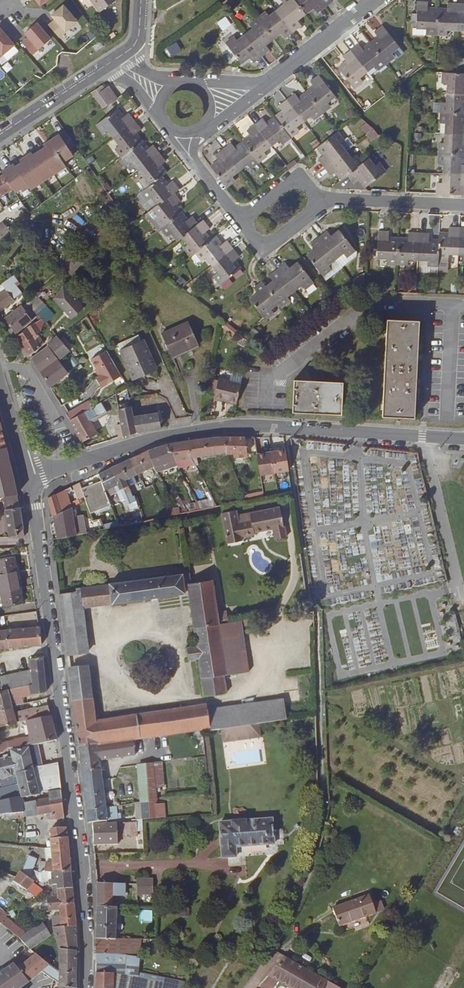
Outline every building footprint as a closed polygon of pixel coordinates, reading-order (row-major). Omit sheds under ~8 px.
[(99,12),(116,0),(90,0),(99,12)] [(293,31),(301,25),(297,20),(305,14),(294,0),(282,0),(281,1),(284,5),(277,10),(293,31)] [(305,14),(313,8),(316,13),(325,7),(320,0),(294,0),(305,14)] [(417,21),(416,28),(413,28),(412,28),(412,34),(426,35),(426,34),(436,34),(437,9),(428,9),(428,2),(417,1),(417,13),(411,13),(411,21),(413,21),(417,21)] [(437,9),(436,34),(447,35),(447,30),(457,30),(458,3),(447,3),(447,10),(437,9)] [(77,22),(63,6),(51,16),(55,20),(49,25),(59,37),(77,22)] [(258,18),(273,38),(280,33),(284,38),(293,31),(277,10),(269,16),(266,12),(258,18)] [(223,17),(218,24),(226,29),(230,22),(223,17)] [(245,35),(261,56),(270,49),(266,44),(273,38),(258,18),(249,25),(252,29),(245,35)] [(32,55),(50,39),(37,23),(25,33),(28,37),(22,43),(32,55)] [(399,46),(383,26),(374,32),(378,38),(371,44),(386,63),(394,56),(391,52),(399,46)] [(14,45),(0,29),(0,57),(14,45)] [(261,56),(245,35),(238,41),(235,37),(226,44),(241,63),(249,57),(253,62),(261,56)] [(100,41),(92,46),(96,51),(103,47),(100,41)] [(167,44),(169,54),(180,51),(178,41),(167,44)] [(386,63),(371,44),(363,49),(359,44),(351,51),(367,71),(374,66),(377,70),(386,63)] [(367,71),(351,51),(342,57),(346,63),(339,69),(354,88),(363,81),(360,77),(367,71)] [(463,94),(463,74),(443,73),(443,84),(448,84),(447,93),(463,94)] [(307,93),(322,113),(330,106),(327,102),(335,96),(319,75),(310,82),(314,87),(307,93)] [(104,88),(102,85),(91,93),(102,109),(107,105),(98,93),(104,88)] [(98,93),(107,105),(117,98),(109,85),(104,88),(98,93)] [(286,100),(303,121),(310,115),(313,119),(322,113),(307,93),(299,99),(295,93),(286,100)] [(447,93),(447,103),(442,102),(441,113),(463,115),(463,94),(447,93)] [(275,118),(290,137),(299,130),(296,126),(303,121),(286,100),(278,106),(282,112),(275,118)] [(123,117),(116,109),(97,124),(104,133),(108,130),(114,138),(135,121),(128,113),(123,117)] [(463,134),(463,115),(441,113),(441,124),(446,124),(445,134),(463,134)] [(255,125),(271,145),(278,140),(281,144),(290,137),(275,118),(267,124),(263,118),(255,125)] [(135,121),(114,138),(120,145),(116,148),(122,157),(141,141),(136,134),(141,130),(135,121)] [(368,121),(361,127),(371,140),(379,134),(368,121)] [(243,142),(258,162),(267,155),(263,151),(271,145),(255,125),(247,131),(251,136),(243,142)] [(34,155),(67,135),(65,131),(46,144),(48,146),(45,147),(33,155),(34,155)] [(337,132),(321,144),(317,148),(324,155),(318,159),(325,168),(345,151),(340,144),(343,141),(337,132)] [(463,155),(463,134),(445,134),(445,143),(439,143),(439,154),(463,155)] [(67,135),(34,155),(31,157),(24,161),(21,163),(16,167),(8,171),(21,189),(23,192),(29,188),(30,191),(66,167),(63,163),(74,156),(69,150),(75,146),(67,135)] [(141,141),(122,157),(128,165),(132,162),(138,169),(159,153),(153,145),(147,149),(141,141)] [(224,149),(240,170),(247,165),(250,168),(258,162),(243,142),(235,148),(232,143),(224,149)] [(232,176),(240,170),(224,149),(215,156),(219,161),(211,167),(227,187),(235,180),(232,176)] [(345,151),(325,168),(331,176),(337,171),(342,179),(348,175),(362,164),(355,155),(351,159),(345,151)] [(159,153),(138,169),(144,177),(140,180),(146,189),(161,177),(166,173),(160,165),(166,161),(159,153)] [(463,175),(463,165),(463,158),(463,155),(439,154),(439,164),(444,164),(443,174),(463,175)] [(366,187),(386,172),(379,163),(375,166),(369,159),(362,164),(348,175),(354,183),(359,179),(366,187)] [(289,169),(296,164),(297,163),(295,160),(287,166),(289,169)] [(14,164),(2,172),(3,174),(8,171),(16,167),(14,164)] [(21,189),(8,171),(3,174),(12,189),(15,193),(21,189)] [(0,176),(0,197),(12,189),(3,174),(0,176)] [(463,185),(463,175),(443,174),(443,183),(438,183),(437,194),(462,195),(463,185)] [(180,188),(173,180),(167,185),(161,177),(146,189),(142,192),(148,200),(152,198),(158,205),(174,193),(180,188)] [(181,212),(175,205),(180,201),(174,193),(158,205),(153,209),(159,216),(155,220),(161,228),(181,212)] [(29,213),(19,199),(14,203),(24,217),(29,213)] [(181,212),(161,228),(168,236),(171,233),(178,241),(182,237),(199,224),(192,216),(187,220),(181,212)] [(210,228),(203,220),(199,224),(182,237),(188,245),(184,248),(191,256),(195,252),(211,241),(204,233),(210,228)] [(10,229),(4,223),(0,226),(0,238),(10,229)] [(439,241),(438,258),(437,265),(437,270),(448,271),(448,253),(458,254),(459,227),(449,226),(449,234),(439,234),(439,241)] [(319,237),(335,259),(343,253),(346,257),(354,250),(340,230),(331,237),(327,231),(319,237)] [(397,263),(398,239),(388,238),(388,231),(378,231),(377,258),(387,258),(387,263),(397,263)] [(398,239),(397,263),(407,264),(408,259),(417,259),(419,233),(408,232),(408,239),(398,239)] [(419,233),(417,259),(427,260),(427,265),(437,265),(438,258),(439,241),(429,241),(429,233),(419,233)] [(212,265),(233,248),(227,240),(222,245),(215,237),(211,241),(195,252),(202,261),(206,258),(212,265)] [(335,259),(319,237),(310,244),(315,250),(307,256),(322,276),(331,269),(328,265),(335,259)] [(240,256),(233,248),(212,265),(217,272),(214,276),(220,284),(233,275),(239,270),(240,269),(234,261),(240,256)] [(343,253),(335,259),(342,268),(356,256),(356,253),(354,250),(346,257),(343,253)] [(71,252),(61,266),(72,274),(82,260),(71,252)] [(278,269),(294,291),(302,285),(305,289),(313,282),(298,262),(290,269),(286,263),(278,269)] [(266,287),(278,303),(280,307),(290,301),(286,296),(294,291),(278,269),(269,276),(274,282),(266,287)] [(241,273),(239,270),(233,275),(236,278),(241,273)] [(270,309),(278,303),(266,287),(262,281),(253,288),(258,294),(250,300),(265,320),(273,313),(270,309)] [(64,284),(51,296),(72,317),(84,305),(64,284)] [(17,285),(8,292),(13,299),(22,292),(17,285)] [(0,294),(0,311),(14,300),(13,299),(8,292),(6,290),(0,294)] [(42,302),(37,295),(29,301),(23,306),(27,313),(33,308),(33,310),(42,302)] [(23,306),(22,305),(4,318),(15,334),(32,320),(27,313),(23,306)] [(50,311),(46,306),(37,314),(41,318),(50,311)] [(40,333),(44,321),(42,319),(29,326),(16,336),(22,346),(29,356),(40,347),(36,339),(40,333)] [(411,418),(416,320),(390,319),(385,416),(411,418)] [(418,349),(419,320),(416,320),(411,418),(414,418),(416,382),(418,349)] [(198,345),(188,321),(161,334),(172,357),(198,345)] [(260,333),(253,328),(248,335),(255,340),(260,333)] [(142,342),(138,334),(117,343),(133,378),(155,368),(143,341),(142,342)] [(47,344),(60,359),(70,351),(58,337),(57,336),(47,344)] [(32,357),(41,372),(59,360),(48,345),(32,357)] [(120,376),(106,351),(90,359),(96,369),(99,376),(98,376),(95,378),(101,388),(120,376)] [(68,373),(59,360),(41,372),(50,387),(68,373)] [(223,398),(236,401),(241,384),(218,378),(214,398),(223,400),(223,398)] [(342,385),(293,383),(292,409),(341,411),(342,385)] [(88,401),(77,408),(80,414),(91,407),(88,401)] [(77,408),(66,414),(82,442),(97,433),(90,421),(106,411),(101,402),(91,407),(80,414),(77,408)] [(118,409),(122,424),(123,430),(124,436),(136,432),(133,417),(131,406),(118,409)] [(149,430),(161,428),(159,419),(163,419),(162,412),(133,417),(136,432),(149,430)] [(205,438),(190,441),(191,457),(214,454),(226,454),(224,437),(214,437),(205,438)] [(224,437),(226,454),(233,454),(233,457),(247,457),(244,437),(240,437),(224,437)] [(191,457),(190,441),(180,442),(168,444),(174,460),(191,457)] [(174,460),(168,444),(159,447),(148,451),(153,466),(153,467),(174,460)] [(0,448),(0,473),(12,470),(10,463),(6,446),(0,448)] [(271,451),(274,472),(288,470),(285,449),(279,450),(271,451)] [(138,473),(153,466),(148,451),(138,455),(130,459),(138,473)] [(274,472),(271,451),(262,453),(256,454),(260,475),(274,472)] [(124,479),(138,473),(130,459),(118,464),(111,468),(120,490),(122,494),(130,491),(124,479)] [(120,490),(111,468),(105,470),(98,474),(101,481),(107,496),(120,490)] [(107,496),(101,481),(81,488),(83,493),(85,500),(90,513),(111,505),(107,496)] [(3,496),(17,494),(15,482),(0,483),(0,496),(3,496)] [(81,488),(79,483),(72,486),(76,496),(83,493),(81,488)] [(70,504),(67,494),(70,493),(69,491),(72,490),(70,487),(57,493),(47,498),(52,516),(54,515),(80,503),(78,498),(73,501),(73,502),(70,504)] [(125,502),(133,498),(130,491),(122,494),(125,502)] [(17,537),(24,536),(22,519),(20,507),(17,494),(3,496),(10,537),(13,537),(13,536),(17,535),(17,537)] [(201,509),(216,506),(212,498),(197,501),(201,509)] [(201,509),(197,501),(188,503),(191,511),(201,509)] [(56,531),(58,539),(76,535),(71,507),(54,515),(56,531)] [(283,525),(279,507),(249,512),(250,519),(238,521),(241,537),(254,534),(254,532),(273,528),(275,539),(286,536),(284,525),(283,525)] [(122,525),(131,522),(130,516),(120,519),(122,525)] [(97,531),(104,529),(103,525),(100,518),(93,521),(97,531)] [(404,535),(413,532),(410,524),(402,526),(404,535)] [(14,557),(0,559),(0,583),(19,580),(14,557)] [(75,591),(59,594),(67,654),(88,652),(82,607),(112,603),(112,604),(185,593),(185,590),(189,589),(196,646),(187,647),(188,660),(199,658),(204,696),(226,693),(224,674),(226,673),(226,674),(248,671),(241,620),(228,621),(226,610),(216,611),(212,579),(190,582),(189,572),(109,583),(109,584),(75,588),(75,591)] [(0,583),(0,588),(4,607),(23,603),(19,580),(0,583)] [(447,627),(446,650),(456,651),(458,605),(440,605),(440,627),(447,627)] [(38,627),(11,629),(12,642),(18,642),(19,647),(42,645),(41,635),(40,627),(38,627)] [(12,642),(11,629),(4,630),(6,648),(19,647),(18,642),(12,642)] [(44,675),(43,657),(31,658),(31,670),(32,684),(28,685),(30,694),(46,691),(44,675)] [(78,746),(125,740),(202,729),(209,728),(207,709),(206,705),(94,722),(87,666),(68,669),(78,746)] [(31,670),(20,672),(22,678),(24,686),(28,685),(32,684),(31,670)] [(10,675),(12,681),(22,678),(20,672),(10,675)] [(1,684),(3,690),(14,688),(12,681),(10,675),(0,677),(0,679),(1,684)] [(22,678),(12,681),(14,688),(24,686),(22,678)] [(28,685),(24,686),(14,688),(3,690),(0,691),(0,708),(12,706),(10,698),(30,694),(28,685)] [(210,730),(285,719),(282,698),(207,709),(209,728),(210,730)] [(48,706),(14,713),(12,706),(0,708),(0,723),(1,726),(51,715),(49,711),(48,706)] [(54,727),(51,718),(27,724),(30,737),(16,739),(16,740),(7,742),(9,748),(28,746),(38,744),(56,740),(57,739),(54,727)] [(125,740),(78,746),(80,762),(81,770),(100,768),(98,757),(127,753),(125,740)] [(9,748),(7,742),(0,745),(0,753),(3,752),(9,748)] [(23,812),(22,802),(24,802),(23,798),(40,794),(40,793),(48,792),(48,793),(61,790),(60,779),(58,762),(42,766),(38,744),(28,746),(29,748),(10,751),(11,754),(12,757),(8,758),(7,755),(0,757),(1,759),(0,759),(0,778),(2,778),(4,787),(9,814),(23,812)] [(153,764),(154,775),(155,787),(164,786),(162,763),(153,764)] [(154,775),(153,764),(138,765),(138,776),(154,775)] [(100,768),(81,770),(84,788),(86,811),(105,808),(102,787),(104,787),(103,780),(102,781),(100,768)] [(155,801),(156,801),(155,787),(154,775),(138,776),(141,802),(155,801)] [(4,787),(0,788),(0,809),(1,815),(9,814),(4,787)] [(63,809),(61,795),(49,797),(49,798),(51,812),(63,809)] [(64,817),(63,809),(51,812),(49,798),(33,801),(34,815),(49,812),(50,819),(64,817)] [(22,802),(23,812),(23,816),(34,815),(33,801),(24,802),(22,802)] [(165,817),(163,803),(156,803),(155,801),(141,802),(142,819),(165,817)] [(117,814),(116,809),(122,808),(122,805),(105,808),(86,811),(87,819),(88,823),(120,818),(120,813),(117,814)] [(273,829),(272,818),(220,822),(222,857),(228,857),(236,856),(236,846),(274,843),(273,829)] [(136,822),(92,823),(93,838),(93,844),(117,843),(117,836),(137,835),(136,822)] [(66,826),(65,826),(51,828),(52,838),(50,838),(51,847),(51,851),(68,849),(67,837),(66,826)] [(69,860),(68,849),(51,851),(51,847),(44,848),(46,863),(40,862),(39,871),(40,871),(53,873),(70,871),(69,860)] [(20,871),(33,880),(36,877),(39,873),(32,868),(36,858),(28,855),(23,868),(20,871)] [(32,882),(33,880),(20,871),(15,877),(13,881),(26,890),(32,882)] [(71,879),(70,871),(53,873),(40,871),(39,873),(36,877),(41,883),(52,880),(53,889),(72,887),(71,879)] [(152,894),(152,878),(136,878),(137,883),(137,894),(152,894)] [(47,893),(32,882),(26,890),(37,897),(47,893)] [(124,883),(97,882),(96,894),(96,906),(111,906),(111,904),(111,894),(123,894),(124,883)] [(47,893),(49,910),(59,909),(59,904),(73,902),(73,896),(72,887),(53,889),(53,890),(47,893)] [(372,904),(369,894),(332,907),(338,925),(375,913),(375,911),(372,904)] [(76,938),(75,919),(73,902),(59,904),(59,909),(60,916),(52,916),(53,927),(54,931),(56,939),(76,938)] [(382,908),(380,902),(372,904),(375,911),(382,908)] [(111,906),(96,906),(96,921),(96,953),(127,955),(134,956),(139,956),(139,946),(126,946),(126,938),(115,938),(116,904),(111,904),(111,906)] [(20,938),(25,934),(3,915),(6,913),(0,907),(0,923),(20,938)] [(152,922),(152,910),(140,910),(140,923),(152,922)] [(29,948),(49,935),(46,930),(41,923),(25,934),(20,938),(26,945),(29,948)] [(76,944),(76,938),(56,939),(59,949),(76,951),(77,951),(76,944)] [(126,946),(139,946),(139,938),(126,938),(126,946)] [(29,948),(26,945),(22,949),(30,957),(34,954),(29,948)] [(75,961),(76,951),(59,949),(59,971),(58,984),(58,986),(75,987),(75,980),(75,961)] [(19,969),(29,981),(41,971),(49,977),(54,967),(35,953),(34,954),(30,957),(21,964),(19,962),(15,966),(18,969),(19,969)] [(127,955),(96,953),(96,964),(125,965),(127,955)] [(133,971),(134,956),(127,955),(125,965),(125,969),(133,971)] [(284,955),(283,956),(267,975),(290,987),(341,987),(284,955)] [(199,960),(184,956),(182,961),(197,965),(199,960)] [(148,979),(124,974),(125,969),(125,965),(96,964),(96,987),(147,987),(148,979)] [(15,966),(9,971),(10,973),(7,976),(16,987),(21,987),(29,981),(19,969),(18,969),(15,966)] [(49,977),(53,979),(58,984),(59,971),(54,967),(49,977)] [(148,979),(149,974),(133,971),(125,969),(124,974),(148,979)] [(187,982),(149,974),(148,979),(162,982),(161,987),(184,987),(187,982)] [(459,978),(453,987),(463,987),(463,981),(459,978)] [(162,982),(148,979),(147,987),(161,987),(162,982)]
